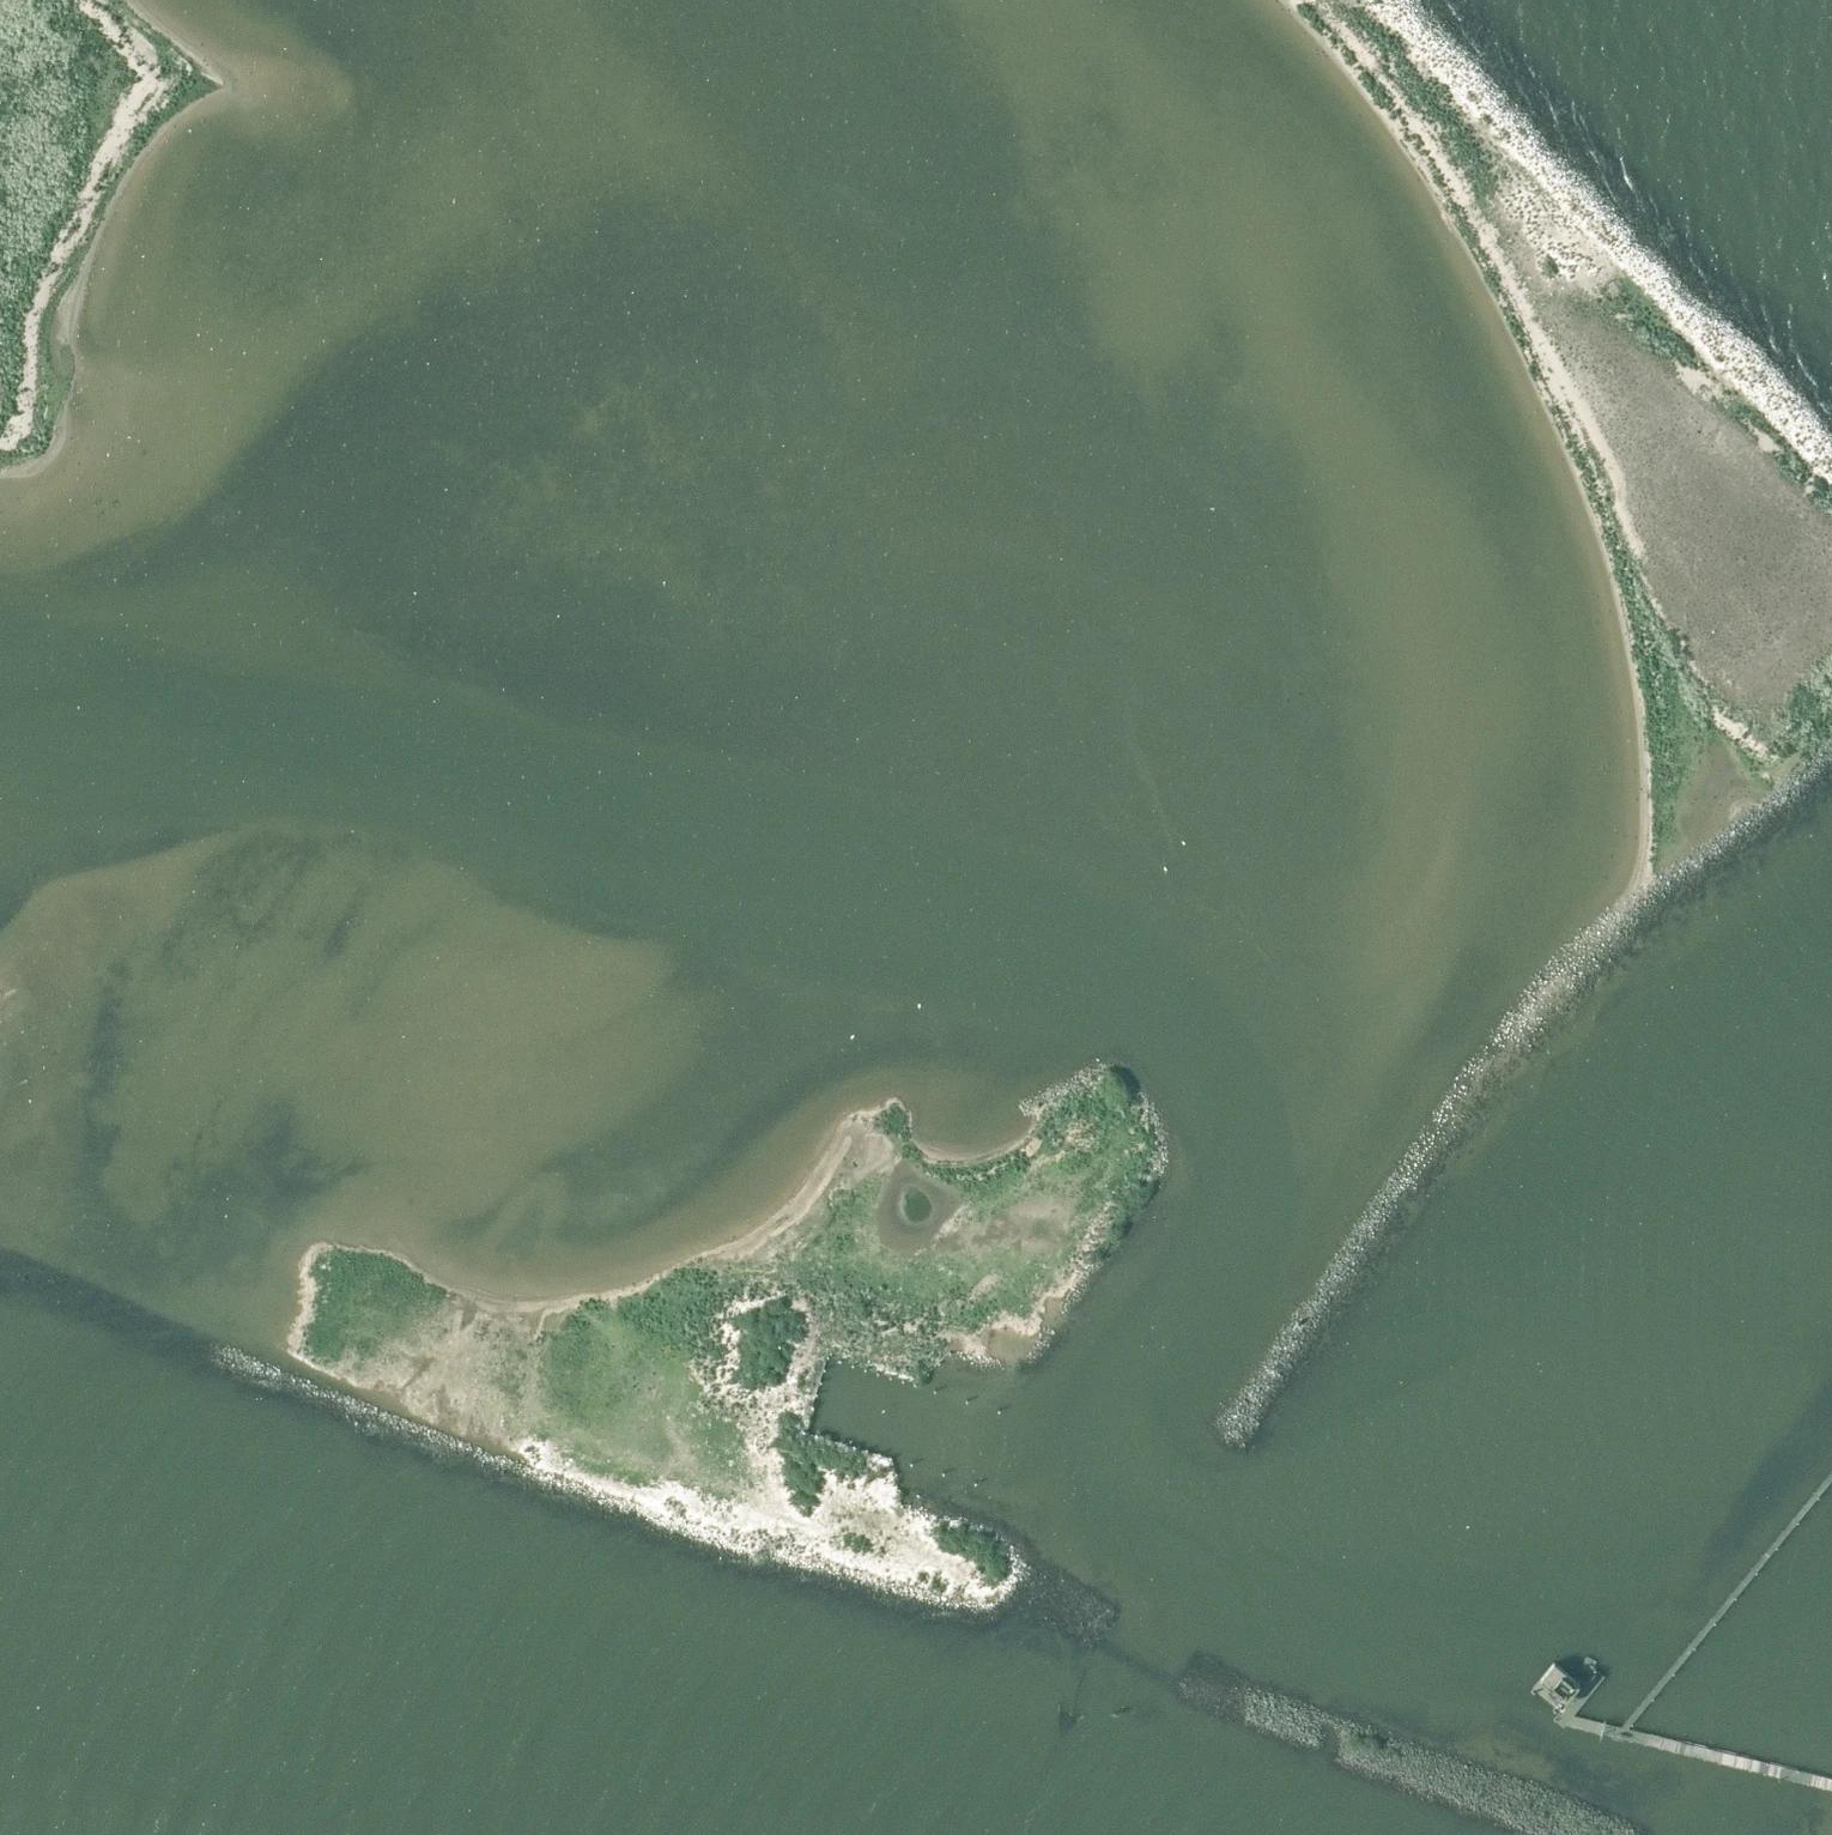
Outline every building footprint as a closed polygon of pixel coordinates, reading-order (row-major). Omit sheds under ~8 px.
[(1575,1681),(1551,1663),(1531,1689),(1556,1707),(1558,1704),(1575,1681)]
